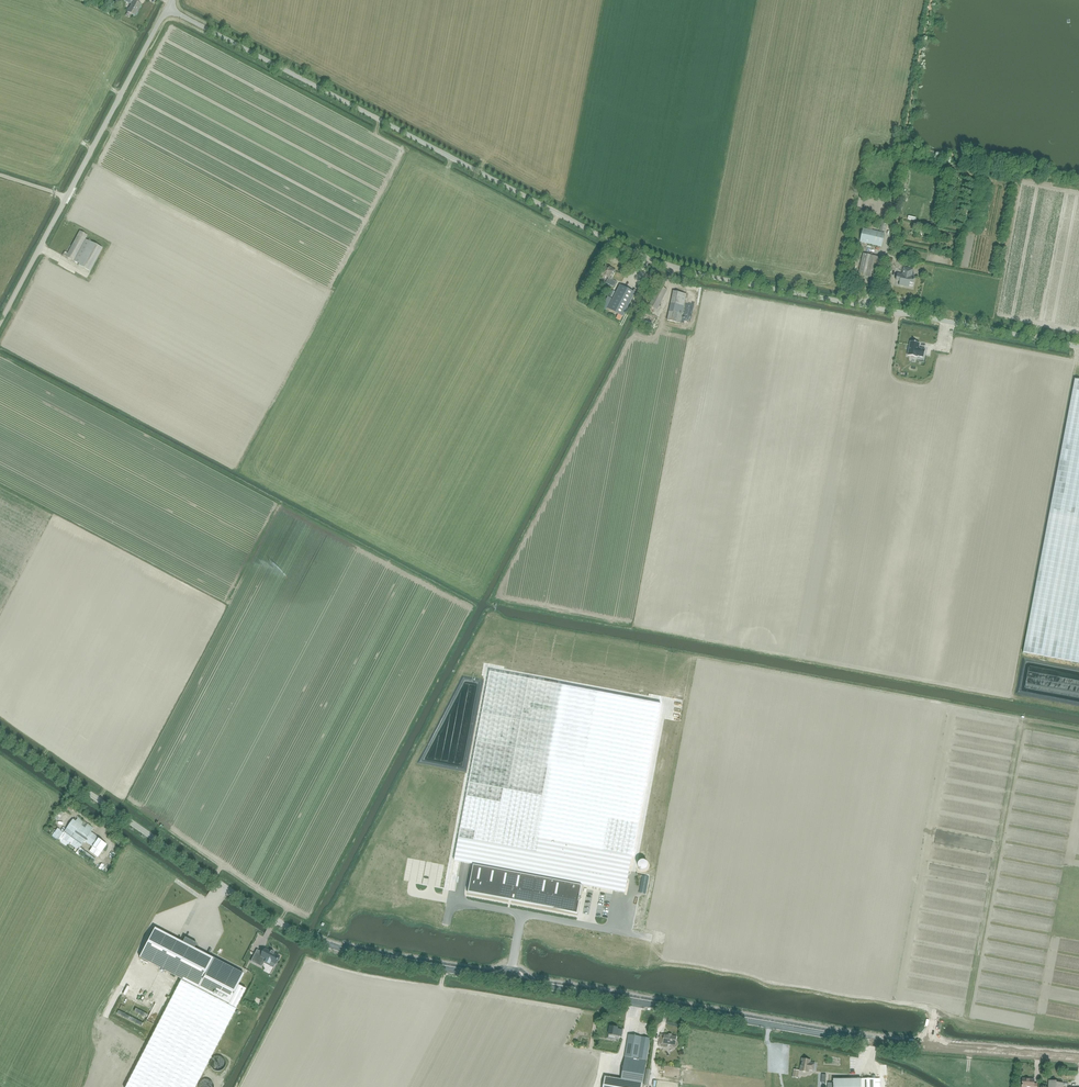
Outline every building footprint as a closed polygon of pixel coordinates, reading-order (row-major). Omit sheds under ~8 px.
[(135,16),(141,5),(138,3),(140,0),(131,0),(133,1),(127,12),(135,16)] [(868,221),(866,230),(862,229),(859,242),(881,247),(884,234),(872,231),(873,228),(879,230),(880,224),(874,222),(874,223),(868,221)] [(90,271),(103,248),(85,239),(87,235),(79,231),(68,253),(64,251),(62,255),(79,263),(78,265),(90,271)] [(863,254),(858,276),(874,279),(879,257),(863,254)] [(606,265),(601,275),(611,280),(615,271),(606,265)] [(903,267),(902,274),(897,273),(897,275),(896,281),(900,281),(899,285),(909,287),(909,282),(913,283),(915,277),(911,276),(913,269),(903,267)] [(623,317),(635,293),(620,285),(608,309),(623,317)] [(657,310),(667,291),(659,286),(649,306),(657,310)] [(686,294),(673,291),(667,321),(680,323),(686,294)] [(905,341),(902,354),(911,356),(912,355),(918,356),(920,349),(913,347),(914,342),(905,341)] [(1023,652),(1078,663),(1078,380),(1074,379),(1023,652)] [(490,672),(454,861),(474,864),(469,892),(576,913),(582,885),(625,893),(660,704),(490,672)] [(90,832),(93,828),(78,818),(75,822),(73,820),(63,833),(58,830),(53,837),(67,847),(69,844),(78,850),(75,853),(92,865),(96,859),(80,848),(84,841),(92,847),(89,851),(98,857),(99,855),(107,845),(98,839),(99,838),(90,832)] [(154,928),(139,957),(161,968),(181,979),(150,1039),(205,1067),(246,989),(238,985),(244,974),(194,948),(196,943),(185,937),(182,942),(176,939),(154,928)] [(270,963),(270,962),(275,964),(277,961),(278,960),(277,959),(279,956),(274,953),(274,952),(271,951),(270,952),(265,949),(263,953),(261,956),(255,953),(250,961),(262,967),(264,963),(265,961),(270,963)] [(135,1008),(134,1011),(146,1017),(147,1014),(135,1008)] [(118,1010),(116,1013),(128,1019),(130,1016),(118,1010)] [(130,1017),(129,1020),(141,1026),(142,1023),(130,1017)] [(621,1036),(623,1029),(617,1028),(617,1027),(610,1026),(609,1034),(621,1036)] [(674,1048),(679,1045),(676,1040),(677,1036),(665,1034),(664,1035),(660,1034),(658,1045),(666,1047),(671,1044),(674,1048)] [(647,1060),(650,1038),(628,1035),(625,1056),(647,1060)] [(125,1086),(195,1086),(204,1071),(205,1067),(150,1039),(143,1053),(125,1086)] [(646,1061),(625,1057),(621,1080),(605,1077),(603,1086),(642,1086),(646,1061)] [(814,1070),(815,1063),(812,1063),(810,1063),(810,1060),(802,1059),(800,1070),(809,1072),(809,1069),(814,1070)] [(880,1079),(833,1079),(833,1086),(880,1086),(880,1079)] [(1034,1083),(1034,1080),(1022,1079),(1022,1086),(1027,1086),(1031,1086),(1037,1086),(1037,1083),(1034,1083)]
